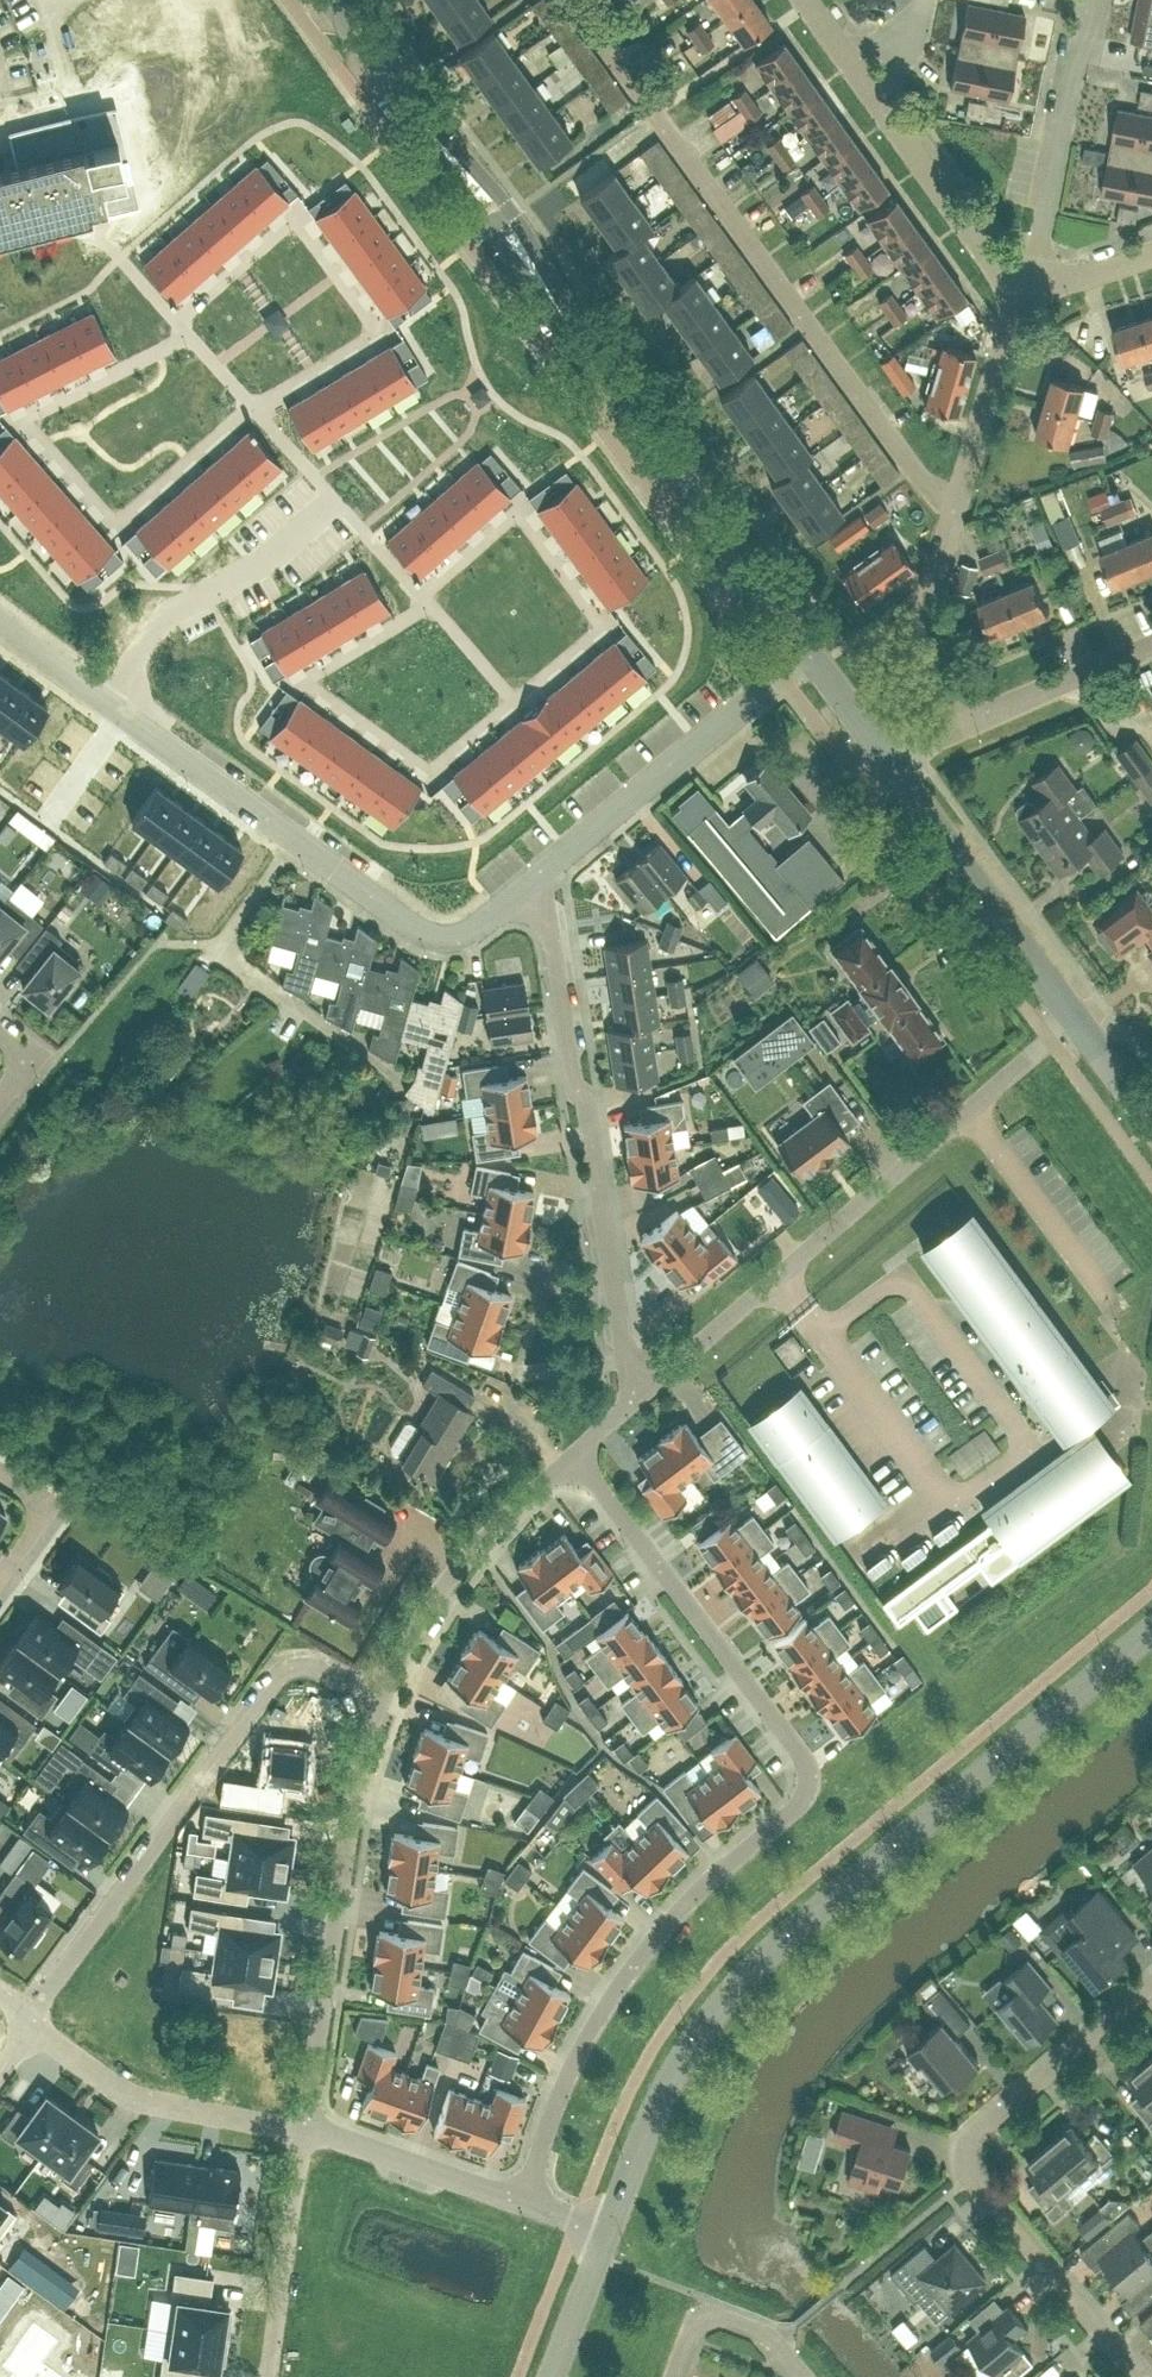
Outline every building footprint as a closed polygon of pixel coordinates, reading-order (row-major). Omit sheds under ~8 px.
[(437,13),(455,0),(427,0),(437,13)] [(478,0),(455,0),(437,13),(456,40),(489,15),(478,0)] [(555,0),(535,0),(531,3),(537,13),(555,0)] [(638,9),(637,8),(631,13),(639,24),(672,0),(650,0),(638,9)] [(637,8),(638,9),(650,0),(631,0),(637,8)] [(750,0),(711,0),(724,19),(750,0)] [(724,19),(741,43),(769,23),(753,0),(750,0),(724,19)] [(1151,12),(1151,0),(1138,0),(1137,9),(1151,12)] [(957,45),(986,51),(995,8),(966,2),(957,45)] [(995,8),(986,51),(1015,57),(1023,14),(995,8)] [(1137,9),(1131,38),(1151,42),(1151,12),(1137,9)] [(575,27),(568,17),(550,30),(557,40),(575,27)] [(707,31),(700,21),(686,30),(693,41),(707,31)] [(459,56),(478,82),(511,58),(492,31),(459,56)] [(714,42),(707,31),(693,41),(700,52),(714,42)] [(770,85),(799,64),(782,40),(781,41),(753,61),(770,85)] [(594,53),(587,44),(569,57),(576,66),(594,53)] [(977,94),(986,51),(957,45),(949,88),(977,94)] [(1015,57),(986,51),(977,94),(1006,99),(1015,57)] [(497,109),(531,85),(511,58),(478,82),(497,109)] [(1146,62),(1144,72),(1151,74),(1151,63),(1146,62)] [(816,89),(799,64),(770,85),(787,109),(816,89)] [(613,80),(606,70),(588,83),(595,93),(613,80)] [(517,136),(550,112),(531,85),(497,109),(517,136)] [(753,100),(745,88),(732,97),(740,108),(753,100)] [(1142,88),(1139,105),(1151,107),(1151,90),(1142,88)] [(834,113),(816,89),(787,109),(805,134),(834,113)] [(735,110),(727,99),(707,114),(714,125),(735,110)] [(986,102),(969,99),(966,115),(983,119),(986,102)] [(753,100),(740,108),(748,120),(761,111),(753,100)] [(1109,150),(1138,156),(1146,113),(1117,108),(1109,150)] [(550,112),(517,136),(536,163),(570,139),(550,112)] [(851,137),(834,113),(805,134),(822,158),(851,137)] [(1138,156),(1151,159),(1151,114),(1146,113),(1138,156)] [(104,203),(90,147),(67,152),(63,144),(58,123),(27,131),(30,144),(11,148),(16,165),(0,169),(0,236),(90,214),(88,207),(104,203)] [(775,157),(787,148),(779,136),(766,145),(775,157)] [(839,182),(868,162),(851,137),(822,158),(839,182)] [(663,149),(656,139),(638,152),(645,161),(663,149)] [(795,160),(787,148),(775,157),(783,168),(795,160)] [(1130,199),(1138,156),(1109,150),(1101,193),(1130,199)] [(1138,156),(1130,199),(1151,203),(1151,159),(1138,156)] [(266,157),(258,164),(266,173),(274,166),(266,157)] [(868,162),(839,182),(856,206),(885,186),(886,186),(868,162)] [(256,163),(233,183),(265,220),(289,200),(256,163)] [(274,166),(266,173),(273,182),(282,175),(274,166)] [(682,175),(675,166),(657,178),(664,188),(682,175)] [(578,195),(597,222),(630,198),(611,171),(578,195)] [(345,179),(336,186),(342,195),(352,188),(345,179)] [(233,183),(210,203),(243,240),(265,220),(233,183)] [(290,183),(281,191),(289,200),(297,192),(290,183)] [(821,195),(813,184),(784,205),(792,216),(808,204),(809,204),(821,195)] [(336,186),(326,193),(333,202),(342,195),(336,186)] [(323,209),(314,216),(333,241),(372,212),(353,187),(352,188),(342,195),(333,202),(323,209)] [(701,202),(695,192),(677,205),(684,215),(701,202)] [(809,204),(817,216),(830,206),(821,195),(809,204)] [(865,218),(882,242),(911,221),(893,197),(893,198),(865,218)] [(630,198),(597,222),(616,249),(639,234),(650,225),(630,198)] [(317,200),(307,207),(314,216),(323,209),(317,200)] [(210,203),(188,223),(220,260),(243,240),(210,203)] [(1139,207),(1120,204),(1117,220),(1136,224),(1139,207)] [(372,212),(333,241),(350,265),(389,236),(372,212)] [(721,228),(714,219),(696,232),(703,241),(721,228)] [(882,242),(899,266),(928,245),(911,221),(882,242)] [(188,223),(165,243),(198,279),(220,260),(188,223)] [(658,260),(639,234),(616,249),(605,257),(624,284),(658,260)] [(389,236),(350,265),(368,289),(407,261),(389,236)] [(165,243),(142,263),(170,295),(168,298),(172,302),(198,279),(165,243)] [(740,255),(733,245),(715,258),(722,268),(740,255)] [(865,256),(857,245),(818,273),(825,283),(851,264),(852,265),(865,256)] [(928,245),(899,266),(917,291),(946,270),(928,245)] [(852,265),(860,276),(873,267),(865,256),(852,265)] [(677,286),(658,260),(624,284),(644,311),(660,300),(677,286)] [(407,261),(368,289),(386,315),(396,308),(405,301),(415,294),(424,287),(426,286),(407,261)] [(963,294),(946,270),(917,291),(934,315),(962,294),(963,295),(963,294)] [(752,272),(735,285),(742,294),(759,281),(752,272)] [(677,286),(660,300),(678,326),(712,302),(692,275),(677,286)] [(424,287),(415,294),(421,303),(431,296),(424,287)] [(886,313),(899,303),(891,292),(878,301),(886,313)] [(415,294),(405,301),(412,310),(421,303),(415,294)] [(779,308),(772,298),(754,311),(761,321),(779,308)] [(731,328),(712,302),(678,326),(698,353),(731,328)] [(907,315),(899,303),(886,313),(895,324),(907,315)] [(396,308),(386,315),(393,324),(402,317),(396,308)] [(93,310),(65,324),(87,367),(115,353),(93,310)] [(1140,318),(1150,351),(1151,350),(1151,315),(1140,318)] [(1150,351),(1140,318),(1111,328),(1122,360),(1150,351)] [(65,324),(38,337),(60,381),(87,367),(65,324)] [(731,328),(698,353),(717,380),(751,355),(731,328)] [(38,337),(12,350),(33,394),(60,381),(38,337)] [(404,338),(392,345),(396,353),(409,346),(404,338)] [(807,347),(800,338),(782,350),(789,360),(807,347)] [(390,343),(364,359),(389,401),(416,385),(390,343)] [(940,344),(932,374),(965,384),(973,354),(940,344)] [(409,346),(396,353),(401,361),(413,354),(409,346)] [(0,356),(0,397),(0,398),(5,408),(33,394),(12,350),(0,356)] [(364,359),(338,375),(363,416),(389,401),(364,359)] [(418,362),(406,369),(411,377),(423,369),(418,362)] [(916,384),(901,363),(888,373),(902,393),(916,384)] [(826,374),(819,364),(802,377),(809,387),(826,374)] [(423,369),(411,377),(416,385),(428,377),(423,369)] [(738,424),(771,400),(751,373),(718,397),(738,424)] [(956,414),(965,384),(932,374),(923,404),(956,414)] [(338,375),(313,390),(338,432),(363,416),(338,375)] [(1052,376),(1044,405),(1076,414),(1085,385),(1052,376)] [(313,390),(286,406),(311,448),(338,432),(313,390)] [(846,400),(839,391),(821,404),(828,413),(846,400)] [(757,451),(791,427),(771,400),(738,424),(757,451)] [(1068,443),(1076,414),(1044,405),(1035,433),(1068,443)] [(1114,411),(1098,406),(1091,432),(1107,437),(1114,411)] [(865,427),(858,417),(840,430),(847,440),(865,427)] [(0,426),(0,436),(3,439),(12,431),(4,423),(0,426)] [(252,427),(226,450),(258,486),(281,466),(253,433),(255,431),(252,427)] [(776,477),(809,452),(791,427),(757,451),(776,477)] [(34,457),(13,433),(0,445),(0,487),(34,457)] [(884,453),(877,444),(859,457),(866,466),(884,453)] [(1107,459),(1104,444),(1070,450),(1073,465),(1107,459)] [(226,450),(203,469),(235,506),(258,486),(226,450)] [(490,451),(479,460),(485,467),(496,458),(490,451)] [(809,452),(776,477),(768,482),(788,509),(821,485),(802,459),(810,454),(809,452)] [(0,487),(0,492),(17,512),(54,479),(34,457),(0,487)] [(496,458),(485,467),(491,474),(502,465),(496,458)] [(478,459),(454,479),(486,516),(510,495),(478,459)] [(203,469),(181,489),(213,525),(235,506),(203,469)] [(565,469),(558,474),(566,486),(573,480),(565,469)] [(508,472),(497,481),(504,488),(514,479),(508,472)] [(558,474),(550,480),(558,491),(566,486),(558,474)] [(54,479),(17,512),(37,534),(74,502),(54,479)] [(454,479),(432,499),(464,535),(486,516),(454,479)] [(514,479),(504,488),(510,495),(520,485),(514,479)] [(575,479),(536,508),(554,533),(594,505),(575,479)] [(821,485),(788,509),(808,536),(841,512),(821,485)] [(543,486),(535,491),(543,502),(551,497),(543,486)] [(1124,498),(1120,488),(1107,493),(1111,503),(1102,507),(1109,523),(1138,510),(1131,495),(1124,498)] [(181,489),(158,508),(191,545),(213,525),(181,489)] [(535,491),(527,497),(536,508),(543,502),(535,491)] [(432,499),(409,518),(441,555),(464,535),(432,499)] [(74,502),(37,534),(56,556),(93,524),(74,502)] [(882,503),(865,514),(874,527),(890,516),(882,503)] [(594,505),(554,533),(572,557),(611,529),(594,505)] [(158,508),(135,529),(167,566),(191,545),(158,508)] [(1052,520),(1063,547),(1080,540),(1069,513),(1052,520)] [(868,527),(860,515),(828,537),(837,549),(868,527)] [(409,518),(386,539),(414,571),(412,574),(415,578),(441,555),(409,518)] [(1054,543),(1043,518),(1029,524),(1040,549),(1054,543)] [(93,524),(56,556),(77,580),(79,578),(86,572),(93,566),(100,560),(107,554),(114,548),(93,524)] [(982,532),(990,552),(979,556),(986,573),(1009,564),(1002,546),(1003,546),(995,526),(982,532)] [(135,529),(124,538),(130,546),(141,536),(135,529)] [(611,529),(572,557),(590,581),(629,553),(611,529)] [(1127,541),(1141,574),(1151,569),(1151,530),(1127,541)] [(141,536),(130,546),(136,553),(147,543),(141,536)] [(891,539),(866,557),(886,585),(911,566),(891,539)] [(1141,574),(1127,541),(1099,552),(1113,585),(1141,574)] [(114,548),(107,554),(116,564),(123,558),(114,548)] [(153,550),(142,560),(148,567),(159,557),(153,550)] [(629,553),(590,581),(608,607),(647,578),(629,553)] [(107,554),(100,560),(109,570),(116,564),(107,554)] [(159,557),(148,567),(155,574),(165,564),(159,557)] [(860,603),(886,585),(866,557),(840,576),(860,603)] [(978,566),(962,561),(960,571),(952,569),(947,588),(970,594),(978,566)] [(93,566),(86,572),(95,583),(102,577),(93,566)] [(364,567),(337,583),(362,625),(389,609),(364,567)] [(86,572),(79,578),(88,589),(95,583),(86,572)] [(1033,579),(1005,591),(1019,624),(1047,612),(1033,579)] [(337,583),(312,599),(337,640),(362,625),(337,583)] [(990,635),(1019,624),(1005,591),(977,602),(990,635)] [(312,599),(286,614),(311,656),(337,640),(312,599)] [(286,614),(259,631),(285,672),(311,656),(286,614)] [(615,638),(620,645),(631,636),(625,629),(615,638)] [(260,632),(248,640),(253,648),(265,640),(260,632)] [(631,636),(620,645),(626,653),(637,644),(631,636)] [(615,638),(590,659),(622,696),(646,676),(615,638)] [(265,640),(253,648),(258,656),(270,648),(265,640)] [(643,651),(632,660),(638,667),(649,658),(643,651)] [(275,656),(263,664),(268,671),(280,664),(275,656)] [(649,658),(638,667),(644,674),(655,665),(649,658)] [(590,659),(568,678),(599,715),(622,696),(590,659)] [(280,664),(268,671),(272,679),(285,672),(280,664)] [(0,679),(0,723),(25,689),(4,674),(0,679)] [(568,678),(545,697),(576,734),(599,715),(568,678)] [(286,688),(281,695),(292,703),(297,696),(286,688)] [(0,723),(0,724),(21,739),(47,705),(25,689),(0,723)] [(281,695),(275,703),(286,711),(292,703),(281,695)] [(270,734),(269,735),(294,754),(323,715),(297,696),(286,711),(280,720),(270,734)] [(545,697),(521,717),(553,753),(576,734),(545,697)] [(270,710),(264,718),(275,726),(281,719),(270,710)] [(323,715),(294,754),(318,772),(347,732),(323,715)] [(521,717),(499,735),(530,772),(553,753),(521,717)] [(264,718),(259,725),(270,734),(275,726),(264,718)] [(347,732),(318,772),(343,789),(371,750),(347,732)] [(499,735),(476,754),(507,792),(530,772),(499,735)] [(1134,776),(1151,763),(1151,757),(1137,737),(1117,752),(1134,776)] [(371,750),(343,789),(367,806),(395,767),(371,750)] [(476,754),(452,774),(458,781),(463,789),(469,796),(475,803),(481,810),(483,812),(507,792),(476,754)] [(742,806),(748,814),(727,832),(708,810),(712,806),(695,785),(677,801),(679,803),(670,811),(773,935),(836,882),(843,876),(807,834),(776,860),(746,825),(753,819),(756,824),(771,811),(786,829),(795,822),(798,819),(806,812),(764,762),(756,769),(752,771),(753,772),(744,779),(756,794),(742,806)] [(1018,817),(1038,845),(1078,816),(1064,796),(1076,788),(1058,763),(1033,781),(1046,798),(1035,805),(1032,801),(1026,800),(1017,806),(1017,813),(1020,817),(1018,817)] [(1134,776),(1151,801),(1151,763),(1134,776)] [(395,767),(367,806),(392,825),(421,786),(395,767)] [(452,774),(441,783),(447,791),(458,781),(452,774)] [(458,781),(447,791),(453,798),(463,789),(458,781)] [(156,784),(131,819),(153,835),(178,800),(156,784)] [(469,796),(459,805),(465,812),(475,803),(469,796)] [(178,800),(153,835),(174,850),(199,815),(178,800)] [(475,803),(465,812),(471,819),(481,810),(475,803)] [(199,815),(174,850),(194,865),(219,830),(199,815)] [(1093,836),(1078,816),(1038,845),(1058,872),(1086,853),(1098,870),(1122,852),(1104,827),(1093,836)] [(33,817),(25,829),(52,848),(61,837),(33,817)] [(219,830),(194,865),(216,881),(241,846),(219,830)] [(635,860),(663,893),(684,875),(657,842),(635,860)] [(641,911),(663,893),(635,860),(614,878),(641,911)] [(110,882),(94,870),(80,888),(96,900),(110,882)] [(1137,887),(1093,920),(1118,953),(1144,933),(1151,944),(1151,907),(1137,887)] [(707,898),(698,888),(686,897),(695,908),(707,898)] [(323,934),(324,934),(331,906),(313,892),(308,910),(280,903),(283,894),(282,893),(263,962),(265,962),(270,941),(297,948),(291,970),(285,968),(281,984),(306,998),(314,972),(313,972),(323,934)] [(3,900),(0,904),(0,951),(9,939),(20,948),(41,922),(7,895),(3,900)] [(667,920),(662,932),(678,938),(682,925),(667,920)] [(349,1030),(356,1004),(366,965),(367,965),(375,937),(356,924),(351,942),(324,934),(323,934),(313,972),(314,972),(340,980),(334,1001),(328,999),(323,1015),(349,1030)] [(870,973),(888,961),(887,960),(886,961),(884,959),(861,928),(862,928),(859,924),(829,946),(863,991),(865,995),(878,985),(870,973)] [(60,938),(44,925),(18,957),(33,969),(20,984),(46,1005),(56,994),(60,997),(72,982),(68,978),(81,962),(56,942),(60,938)] [(678,938),(662,932),(658,945),(674,950),(678,938)] [(606,972),(649,966),(645,939),(602,945),(606,972)] [(392,1061),(399,1036),(398,1035),(409,997),(410,997),(418,968),(399,955),(394,973),(367,965),(366,965),(356,1004),(383,1012),(377,1033),(371,1031),(366,1047),(392,1061)] [(758,959),(743,976),(763,995),(779,978),(758,959)] [(890,964),(888,961),(870,973),(878,985),(865,995),(863,991),(848,1002),(845,998),(829,1010),(851,1039),(867,1027),(864,1023),(878,1012),(912,1058),(941,1036),(938,1032),(915,1001),(916,1001),(914,999),(915,998),(912,994),(890,964)] [(206,972),(194,963),(179,983),(191,992),(206,972)] [(611,999),(653,993),(649,966),(606,972),(611,999)] [(667,991),(684,989),(682,976),(666,978),(667,991)] [(480,987),(485,1015),(527,1009),(522,981),(480,987)] [(398,1035),(399,1036),(426,1043),(420,1064),(416,1063),(412,1077),(402,1090),(430,1110),(461,1000),(443,987),(437,1005),(410,997),(409,997),(398,1035)] [(684,989),(667,991),(669,1004),(686,1002),(684,989)] [(653,993),(611,999),(615,1026),(648,1021),(648,1023),(657,1021),(653,993)] [(477,1005),(462,1001),(459,1013),(474,1017),(477,1005)] [(527,1009),(485,1015),(489,1043),(531,1036),(527,1009)] [(791,1011),(732,1056),(754,1086),(814,1041),(791,1011)] [(459,1013),(455,1025),(471,1030),(474,1017),(459,1013)] [(814,1027),(832,1051),(847,1039),(828,1016),(814,1027)] [(610,1056),(652,1049),(648,1023),(648,1021),(615,1026),(605,1028),(610,1056)] [(674,1046),(692,1043),(690,1031),(673,1033),(674,1046)] [(867,1089),(909,1062),(893,1038),(851,1065),(867,1089)] [(692,1043),(674,1046),(676,1059),(694,1056),(692,1043)] [(656,1077),(652,1049),(610,1056),(614,1084),(656,1077)] [(484,1110),(529,1103),(524,1074),(498,1078),(496,1063),(461,1069),(465,1095),(481,1092),(484,1110)] [(799,1173),(817,1160),(819,1163),(830,1155),(828,1152),(846,1138),(828,1114),(844,1102),(827,1079),(801,1099),(812,1115),(775,1142),(799,1173)] [(627,1153),(672,1146),(669,1127),(685,1125),(680,1099),(646,1105),(648,1119),(622,1123),(627,1153)] [(531,1103),(529,1103),(484,1110),(487,1129),(471,1131),(475,1157),(510,1152),(507,1137),(533,1133),(533,1129),(535,1128),(531,1103)] [(351,1146),(360,1130),(348,1123),(339,1139),(351,1146)] [(728,1137),(726,1125),(710,1127),(712,1139),(728,1137)] [(672,1146),(627,1153),(624,1153),(628,1179),(631,1178),(632,1183),(677,1175),(672,1146)] [(696,1181),(721,1168),(714,1153),(688,1166),(696,1181)] [(481,1211),(526,1220),(532,1191),(506,1186),(509,1171),(474,1164),(469,1190),(485,1193),(481,1211)] [(730,1185),(721,1168),(696,1181),(705,1198),(730,1185)] [(400,1181),(397,1193),(413,1198),(416,1185),(400,1181)] [(784,1186),(769,1199),(786,1219),(801,1207),(784,1186)] [(410,1209),(413,1198),(397,1193),(394,1205),(410,1209)] [(657,1262),(659,1261),(694,1232),(675,1209),(640,1238),(642,1241),(641,1242),(657,1262)] [(1096,1381),(969,1210),(920,1246),(1060,1434),(1065,1431),(1071,1440),(982,1508),(990,1519),(961,1540),(883,1600),(897,1619),(913,1607),(926,1625),(955,1603),(944,1589),(978,1563),(989,1578),(1018,1557),(1018,1556),(1125,1477),(1105,1450),(1082,1418),(1091,1411),(1090,1410),(1089,1409),(1098,1401),(1100,1392),(1093,1383),(1094,1382),(1096,1381)] [(529,1221),(526,1220),(481,1211),(478,1230),(462,1226),(457,1252),(492,1259),(494,1244),(521,1250),(521,1245),(524,1246),(529,1221)] [(704,1244),(694,1232),(659,1261),(678,1284),(698,1267),(708,1279),(735,1256),(716,1234),(704,1244)] [(455,1307),(498,1322),(508,1294),(484,1285),(488,1271),(455,1259),(447,1284),(462,1289),(455,1307)] [(370,1276),(386,1282),(389,1271),(374,1265),(370,1276)] [(382,1293),(386,1282),(370,1276),(366,1288),(382,1293)] [(455,1307),(449,1324),(434,1319),(425,1343),(458,1355),(463,1341),(488,1350),(490,1346),(492,1347),(501,1323),(498,1322),(455,1307)] [(473,1394),(430,1368),(421,1383),(437,1393),(417,1426),(405,1418),(386,1450),(398,1457),(398,1458),(431,1479),(450,1448),(448,1447),(470,1411),(465,1408),(470,1399),(473,1394)] [(881,1498),(798,1386),(749,1422),(832,1535),(881,1498)] [(658,1437),(660,1439),(688,1475),(702,1464),(712,1477),(745,1452),(723,1424),(715,1430),(700,1442),(684,1421),(680,1423),(679,1422),(658,1437)] [(999,1449),(984,1428),(947,1455),(962,1477),(999,1449)] [(675,1485),(688,1475),(660,1439),(636,1457),(652,1478),(647,1482),(640,1487),(662,1515),(685,1497),(675,1485)] [(363,1498),(329,1477),(315,1499),(322,1504),(313,1519),(340,1536),(329,1555),(325,1553),(324,1553),(321,1552),(320,1552),(317,1553),(315,1554),(314,1554),(313,1556),(311,1558),(311,1559),(310,1560),(310,1562),(309,1563),(309,1565),(310,1566),(310,1568),(311,1569),(312,1571),(313,1572),(313,1573),(317,1575),(304,1595),(345,1620),(359,1598),(350,1593),(360,1577),(369,1582),(382,1560),(364,1548),(372,1534),(380,1539),(394,1516),(380,1508),(382,1506),(364,1495),(363,1498)] [(785,1494),(776,1481),(766,1489),(775,1501),(785,1494)] [(721,1520),(712,1508),(690,1525),(699,1537),(721,1520)] [(856,1545),(888,1522),(882,1513),(850,1536),(856,1545)] [(714,1564),(762,1528),(751,1514),(735,1526),(727,1516),(695,1541),(714,1564)] [(814,1546),(794,1520),(785,1527),(804,1553),(814,1546)] [(712,1566),(729,1589),(763,1563),(756,1554),(772,1542),(762,1528),(714,1564),(712,1566)] [(562,1532),(539,1550),(566,1586),(579,1577),(588,1590),(612,1572),(590,1544),(579,1553),(562,1532)] [(566,1586),(539,1550),(537,1548),(517,1564),(518,1566),(515,1568),(531,1589),(519,1598),(541,1626),(561,1610),(552,1598),(566,1586)] [(123,1588),(107,1577),(110,1572),(98,1563),(95,1567),(78,1555),(59,1582),(81,1599),(73,1610),(100,1630),(109,1617),(104,1614),(123,1588)] [(763,1563),(729,1589),(747,1612),(749,1610),(797,1574),(786,1560),(770,1572),(763,1563)] [(839,1580),(829,1568),(821,1574),(830,1587),(839,1580)] [(807,1588),(797,1574),(749,1610),(767,1634),(799,1610),(791,1600),(807,1588)] [(853,1599),(844,1586),(834,1593),(844,1606),(853,1599)] [(589,1616),(599,1629),(617,1615),(607,1602),(589,1616)] [(617,1615),(599,1629),(593,1634),(601,1643),(585,1656),(595,1670),(643,1633),(625,1609),(617,1615)] [(16,1640),(56,1670),(61,1673),(73,1657),(84,1665),(100,1643),(67,1619),(58,1630),(36,1613),(16,1640)] [(789,1664),(837,1627),(827,1613),(811,1626),(803,1616),(771,1640),(789,1664)] [(564,1656),(593,1634),(599,1629),(589,1616),(554,1643),(564,1656)] [(869,1640),(879,1633),(869,1620),(859,1628),(869,1640)] [(172,1625),(144,1663),(172,1684),(181,1673),(208,1693),(228,1666),(172,1625)] [(837,1627),(789,1664),(788,1665),(805,1688),(839,1663),(832,1654),(848,1641),(837,1627)] [(459,1652),(461,1653),(500,1678),(510,1662),(523,1670),(537,1648),(508,1630),(500,1642),(478,1628),(475,1631),(473,1630),(459,1652)] [(622,1671),(629,1680),(663,1655),(645,1632),(643,1633),(595,1670),(606,1684),(622,1671)] [(888,1646),(879,1633),(869,1640),(878,1653),(888,1646)] [(56,1670),(16,1640),(0,1662),(0,1668),(20,1682),(11,1694),(40,1715),(56,1694),(45,1685),(56,1670)] [(500,1678),(461,1653),(445,1678),(468,1692),(460,1705),(489,1724),(503,1702),(490,1693),(500,1678)] [(911,1665),(901,1653),(892,1659),(902,1672),(911,1665)] [(680,1678),(663,1655),(629,1680),(636,1690),(620,1702),(630,1716),(678,1679),(680,1678)] [(839,1663),(805,1688),(823,1711),(825,1710),(873,1673),(862,1659),(846,1672),(839,1663)] [(581,1679),(572,1667),(563,1674),(572,1686),(581,1679)] [(126,1721),(167,1750),(186,1723),(163,1707),(172,1695),(138,1671),(122,1692),(134,1701),(121,1717),(126,1721)] [(873,1673),(825,1710),(843,1734),(874,1710),(867,1700),(883,1687),(873,1673)] [(678,1679),(630,1716),(641,1730),(657,1718),(665,1727),(697,1703),(678,1679)] [(595,1706),(585,1693),(576,1700),(586,1713),(595,1706)] [(548,1708),(561,1717),(567,1707),(554,1699),(548,1708)] [(8,1736),(19,1745),(35,1723),(6,1702),(0,1711),(0,1747),(8,1736)] [(595,1706),(586,1713),(595,1726),(605,1718),(595,1706)] [(561,1717),(548,1708),(541,1718),(554,1727),(561,1717)] [(734,1727),(722,1712),(711,1721),(703,1710),(682,1726),(701,1751),(734,1727)] [(147,1776),(167,1750),(126,1721),(115,1736),(103,1728),(87,1750),(116,1771),(125,1759),(147,1776)] [(412,1754),(414,1754),(457,1769),(463,1752),(478,1757),(487,1732),(454,1721),(449,1735),(424,1726),(422,1730),(420,1729),(412,1754)] [(707,1771),(735,1807),(758,1789),(742,1768),(754,1759),(733,1731),(709,1749),(719,1762),(707,1771)] [(626,1756),(636,1750),(635,1749),(631,1752),(621,1739),(611,1747),(620,1760),(626,1756)] [(222,1776),(219,1801),(280,1810),(285,1783),(300,1785),(306,1747),(270,1742),(263,1782),(222,1776)] [(645,1763),(636,1750),(626,1756),(636,1769),(645,1763)] [(451,1787),(457,1769),(414,1754),(404,1783),(429,1791),(424,1805),(457,1817),(466,1792),(451,1787)] [(66,1803),(106,1832),(125,1807),(102,1790),(111,1778),(82,1757),(66,1779),(78,1787),(66,1803)] [(735,1807),(707,1771),(698,1758),(662,1785),(683,1813),(695,1804),(711,1825),(714,1823),(716,1825),(736,1809),(735,1807)] [(577,1778),(589,1789),(596,1782),(585,1770),(577,1778)] [(589,1789),(577,1778),(569,1786),(580,1798),(589,1789)] [(551,1794),(538,1784),(530,1794),(544,1804),(551,1794)] [(530,1794),(523,1803),(536,1813),(544,1804),(530,1794)] [(647,1824),(634,1836),(665,1869),(687,1849),(669,1829),(679,1819),(655,1794),(636,1812),(647,1824)] [(87,1859),(106,1832),(66,1803),(62,1800),(51,1817),(39,1808),(23,1830),(57,1854),(65,1843),(87,1859)] [(215,1811),(212,1833),(233,1836),(230,1855),(288,1864),(292,1836),(246,1829),(247,1816),(215,1811)] [(389,1861),(434,1867),(437,1849),(452,1851),(456,1826),(422,1820),(419,1835),(393,1831),(392,1835),(390,1835),(386,1860),(389,1861)] [(188,1827),(185,1848),(201,1850),(203,1837),(196,1836),(197,1829),(188,1827)] [(3,1861),(14,1869),(33,1844),(22,1835),(3,1861)] [(634,1836),(620,1849),(609,1838),(590,1856),(615,1881),(625,1871),(644,1890),(647,1887),(649,1889),(667,1871),(634,1836)] [(1134,1861),(1151,1883),(1151,1846),(1134,1861)] [(184,1849),(182,1862),(193,1864),(195,1850),(184,1849)] [(206,1871),(203,1893),(235,1898),(237,1885),(284,1892),(288,1864),(230,1855),(227,1874),(206,1871)] [(510,1868),(522,1878),(529,1869),(517,1859),(510,1868)] [(434,1867),(389,1861),(384,1890),(411,1894),(408,1909),(443,1914),(447,1888),(431,1886),(434,1867)] [(486,1864),(482,1875),(497,1880),(501,1869),(486,1864)] [(579,1897),(567,1912),(604,1939),(622,1915),(601,1899),(609,1888),(582,1867),(566,1887),(579,1897)] [(522,1878),(510,1868),(502,1878),(514,1887),(522,1878)] [(15,1873),(0,1894),(0,1899),(9,1906),(0,1918),(0,1934),(19,1948),(28,1936),(33,1939),(42,1926),(38,1923),(49,1908),(22,1889),(27,1882),(15,1873)] [(482,1875),(478,1886),(493,1891),(497,1880),(482,1875)] [(1137,1936),(1098,1889),(1069,1914),(1070,1915),(1053,1929),(1065,1943),(1064,1944),(1096,1984),(1127,1958),(1120,1950),(1137,1936)] [(201,1905),(198,1927),(219,1931),(216,1950),(274,1958),(278,1930),(231,1923),(233,1910),(201,1905)] [(604,1939),(567,1912),(556,1927),(544,1917),(528,1938),(556,1959),(565,1947),(586,1963),(589,1960),(591,1961),(606,1941),(604,1939)] [(372,1958),(374,1959),(419,1965),(422,1947),(438,1949),(442,1924),(407,1918),(405,1933),(378,1929),(378,1933),(375,1933),(372,1958)] [(172,1929),(170,1943),(184,1945),(186,1931),(172,1929)] [(170,1943),(168,1957),(182,1959),(184,1945),(170,1943)] [(501,1968),(492,1984),(514,1996),(554,2018),(568,1991),(545,1979),(552,1966),(521,1949),(509,1972),(501,1968)] [(192,1965),(189,1987),(221,1992),(223,1979),(269,1986),(274,1958),(216,1950),(213,1968),(192,1965)] [(468,1963),(452,1958),(449,1969),(465,1974),(468,1963)] [(419,1965),(374,1959),(369,1988),(396,1992),(393,2007),(428,2012),(432,1986),(416,1984),(419,1965)] [(1049,1984),(1028,1959),(1003,1979),(1014,1991),(998,2004),(1029,2040),(1057,2017),(1037,1994),(1049,1984)] [(470,1972),(484,1979),(490,1969),(475,1961),(470,1972)] [(449,1969),(446,1980),(462,1985),(465,1974),(449,1969)] [(971,2023),(940,1986),(924,1999),(941,2019),(922,2035),(924,2037),(907,2052),(919,2066),(922,2064),(944,2090),(958,2078),(960,2080),(981,2063),(957,2034),(971,2023)] [(554,2018),(514,1996),(505,2012),(491,2004),(478,2027),(509,2044),(516,2031),(540,2044),(542,2040),(544,2041),(556,2019),(554,2018)] [(451,2053),(461,2027),(443,2021),(434,2048),(451,2053)] [(461,2027),(451,2053),(466,2058),(475,2032),(461,2027)] [(361,2104),(389,2114),(404,2071),(390,2066),(395,2051),(367,2041),(356,2075),(370,2079),(361,2104)] [(497,2049),(491,2066),(511,2073),(517,2056),(497,2049)] [(1151,2056),(1133,2071),(1136,2074),(1131,2078),(1147,2096),(1136,2105),(1149,2121),(1149,2122),(1151,2126),(1151,2057),(1151,2056)] [(404,2071),(389,2114),(388,2117),(413,2125),(413,2123),(418,2124),(438,2066),(426,2062),(421,2077),(404,2071)] [(460,2142),(461,2140),(477,2097),(448,2087),(433,2130),(437,2131),(436,2134),(460,2142)] [(491,2102),(477,2097),(461,2140),(490,2150),(498,2125),(512,2130),(524,2097),(496,2087),(491,2102)] [(72,2111),(46,2092),(29,2115),(17,2107),(0,2130),(0,2131),(12,2140),(17,2134),(42,2152),(72,2111)] [(875,2120),(843,2110),(835,2134),(861,2143),(849,2179),(878,2189),(882,2176),(900,2182),(911,2148),(870,2134),(875,2120)] [(42,2152),(67,2170),(62,2176),(75,2186),(93,2162),(81,2153),(98,2131),(72,2111),(42,2152)] [(1084,2185),(1098,2174),(1101,2178),(1122,2161),(1113,2151),(1113,2152),(1100,2136),(1089,2145),(1073,2126),(1069,2130),(1066,2127),(1048,2142),(1077,2177),(1084,2185)] [(1048,2142),(1030,2157),(1033,2161),(1028,2164),(1044,2183),(1033,2192),(1046,2208),(1054,2218),(1074,2201),(1064,2188),(1077,2177),(1048,2142)] [(154,2156),(148,2198),(190,2204),(191,2204),(193,2190),(197,2163),(154,2156)] [(190,2204),(188,2219),(231,2225),(235,2196),(238,2197),(239,2187),(237,2187),(239,2169),(197,2163),(193,2190),(191,2204),(190,2204)] [(33,2176),(21,2191),(41,2207),(53,2192),(33,2176)] [(15,2211),(0,2200),(0,2232),(15,2211)] [(1148,2248),(1151,2244),(1151,2228),(1140,2238),(1132,2229),(1140,2223),(1129,2209),(1080,2250),(1096,2269),(1104,2263),(1114,2275),(1147,2247),(1148,2248)] [(986,2278),(955,2242),(937,2257),(926,2243),(891,2273),(915,2301),(931,2287),(950,2309),(986,2278)] [(1148,2248),(1147,2247),(1114,2275),(1124,2287),(1117,2293),(1133,2313),(1151,2296),(1151,2253),(1148,2248)] [(171,2262),(161,2326),(222,2335),(227,2302),(222,2301),(223,2296),(205,2293),(209,2267),(171,2262)] [(1026,2326),(1009,2305),(968,2339),(996,2373),(1024,2350),(1013,2337),(1026,2326)] [(1140,2321),(1151,2335),(1151,2311),(1140,2321)] [(10,2370),(19,2376),(68,2376),(44,2360),(57,2341),(30,2322),(12,2346),(23,2353),(10,2370)] [(154,2376),(193,2376),(194,2370),(212,2372),(213,2367),(217,2368),(222,2335),(161,2326),(154,2376)] [(961,2344),(950,2332),(931,2349),(941,2361),(961,2344)]
